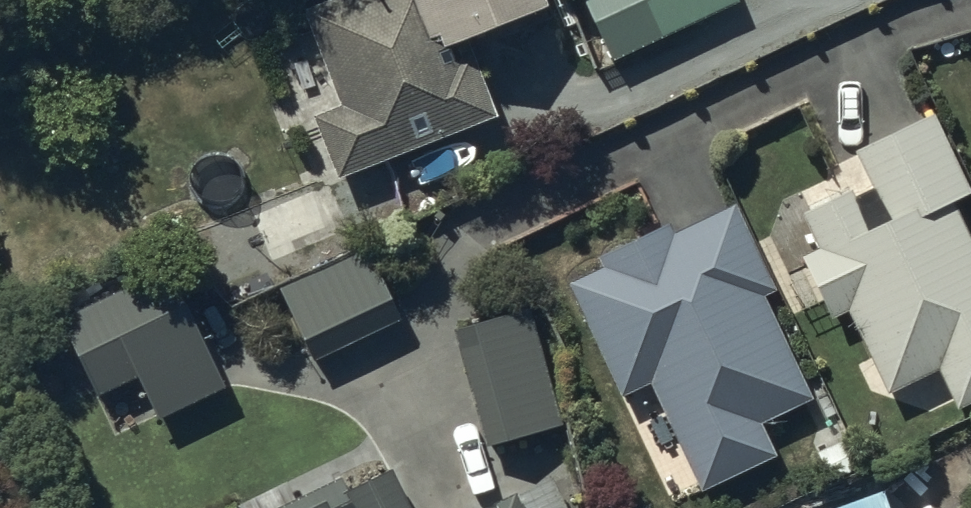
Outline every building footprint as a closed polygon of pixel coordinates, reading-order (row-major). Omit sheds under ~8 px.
[(320,111),(341,168),(498,110),(468,30),(548,0),(313,0),(306,3),(343,103),(320,111)] [(614,54),(725,0),(587,0),(614,54)] [(805,250),(834,313),(850,306),(887,390),(941,366),(958,404),(970,399),(970,226),(958,196),(970,190),(970,185),(936,107),(857,142),(874,181),(857,189),(855,184),(847,187),(840,173),(803,189),(808,202),(804,204),(822,243),(805,250)] [(603,264),(573,277),(622,393),(652,380),(698,488),(778,454),(762,418),(811,397),(766,291),(777,287),(740,199),(676,227),(672,218),(597,250),(603,264)] [(366,240),(281,282),(316,353),(401,311),(366,240)] [(162,412),(224,379),(163,261),(62,314),(101,389),(139,369),(162,412)] [(531,303),(456,323),(487,438),(561,418),(531,303)] [(392,457),(349,479),(344,470),(268,507),(416,507),(392,457)] [(551,472),(519,487),(517,483),(464,507),(568,507),(551,472)]
